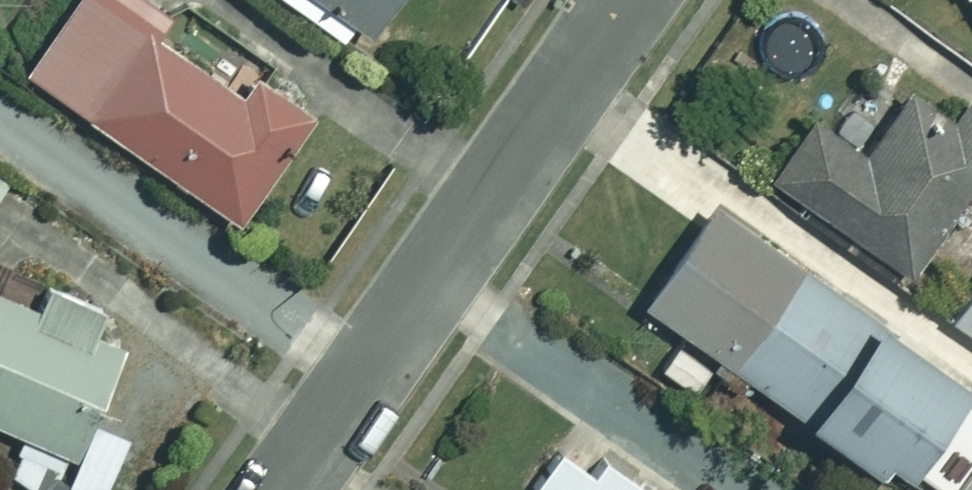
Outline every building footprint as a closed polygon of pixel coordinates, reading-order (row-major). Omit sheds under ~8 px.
[(148,0),(82,0),(31,73),(240,220),(315,113),(274,84),(259,106),(162,38),(175,19),(148,0)] [(375,32),(396,0),(325,0),(375,32)] [(920,80),(869,155),(817,120),(778,178),(912,269),(971,181),(971,115),(920,80)] [(0,176),(0,196),(9,183),(0,176)] [(917,466),(945,485),(971,444),(971,377),(714,208),(648,310),(908,480),(917,466)] [(0,292),(0,421),(80,456),(129,346),(91,329),(102,304),(55,284),(43,311),(0,292)] [(956,320),(971,330),(971,296),(956,320)] [(575,435),(536,489),(652,489),(575,435)]
